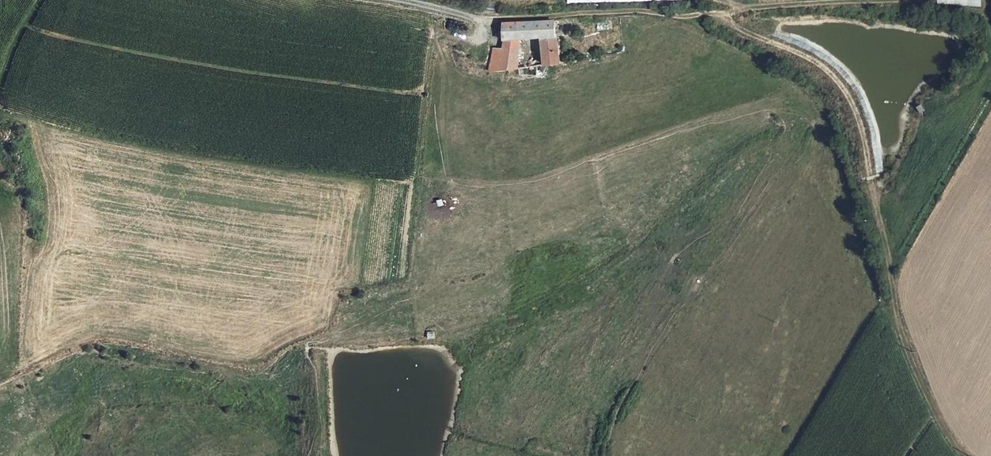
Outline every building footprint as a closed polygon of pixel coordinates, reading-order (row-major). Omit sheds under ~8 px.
[(541,55),(546,57),(547,65),(562,62),(554,20),(506,23),(505,32),(505,39),(504,49),(497,48),(492,72),(509,71),(535,67),(533,52),(520,52),(519,40),(536,39),(541,55)] [(535,67),(509,71),(510,79),(544,74),(543,66),(535,67)]
